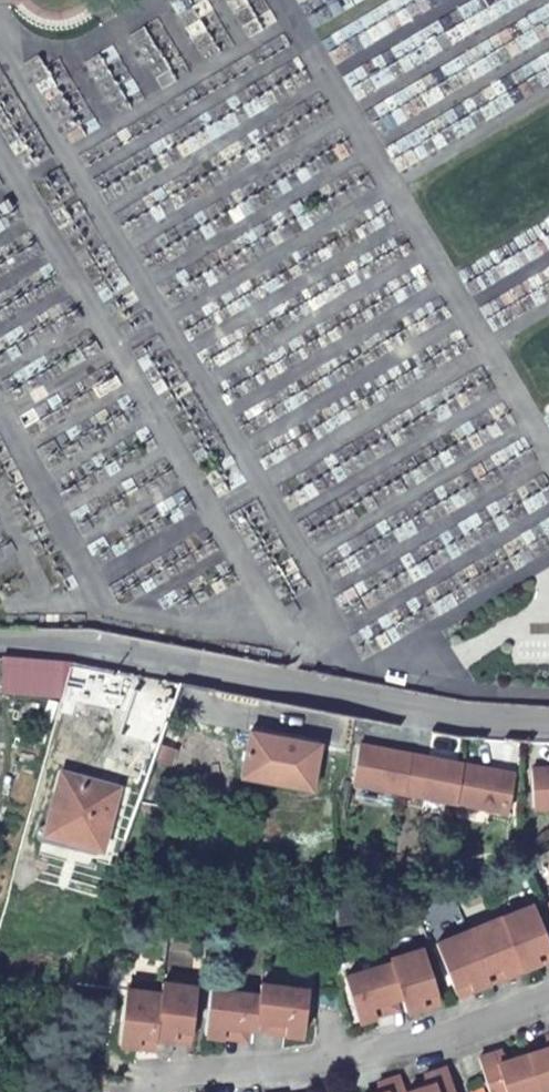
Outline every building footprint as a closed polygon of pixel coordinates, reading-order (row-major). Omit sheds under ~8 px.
[(0,660),(0,697),(51,704),(61,670),(5,661),(0,660)] [(242,731),(236,761),(252,764),(249,780),(303,790),(313,745),(242,731)] [(508,772),(349,743),(342,782),(501,811),(508,772)] [(151,745),(146,760),(160,764),(166,749),(151,745)] [(252,764),(236,761),(233,777),(249,780),(252,764)] [(526,766),(527,806),(548,806),(548,765),(526,766)] [(107,799),(51,783),(34,844),(88,859),(107,799)] [(541,904),(548,926),(548,901),(541,904)] [(427,944),(438,973),(453,967),(462,990),(482,982),(473,959),(487,954),(496,977),(531,963),(523,940),(538,934),(527,906),(493,918),(427,944)] [(523,940),(531,963),(546,957),(538,934),(523,940)] [(381,963),(334,977),(347,1022),(365,1016),(362,1005),(384,999),(391,997),(396,1013),(415,1007),(408,983),(423,979),(415,950),(380,959),(381,963)] [(473,959),(482,982),(496,977),(487,954),(473,959)] [(438,973),(447,996),(462,990),(453,967),(438,973)] [(408,983),(415,1007),(430,1003),(423,979),(408,983)] [(147,994),(111,989),(105,1044),(124,1047),(127,1022),(143,1024),(142,1038),(161,1040),(164,1016),(180,1018),(184,987),(148,982),(147,994)] [(246,995),(197,989),(191,1035),(210,1037),(212,1026),(235,1029),(242,1030),(243,1019),(250,1021),(274,1023),(272,1034),(291,1036),(298,991),(249,983),(246,995)] [(362,1005),(365,1016),(387,1009),(384,999),(362,1005)] [(164,1016),(161,1040),(177,1042),(180,1018),(164,1016)] [(250,1021),(249,1030),(272,1034),(274,1023),(250,1021)] [(127,1022),(124,1047),(140,1048),(142,1038),(143,1024),(127,1022)] [(212,1026),(210,1037),(233,1040),(235,1029),(212,1026)] [(496,1063),(493,1053),(481,1056),(470,1060),(480,1091),(534,1091),(548,1087),(548,1035),(537,1038),(541,1049),(518,1057),(496,1063)] [(437,1070),(426,1073),(414,1077),(417,1088),(402,1091),(444,1091),(437,1070)] [(389,1078),(378,1081),(367,1085),(369,1091),(394,1091),(389,1078)]
